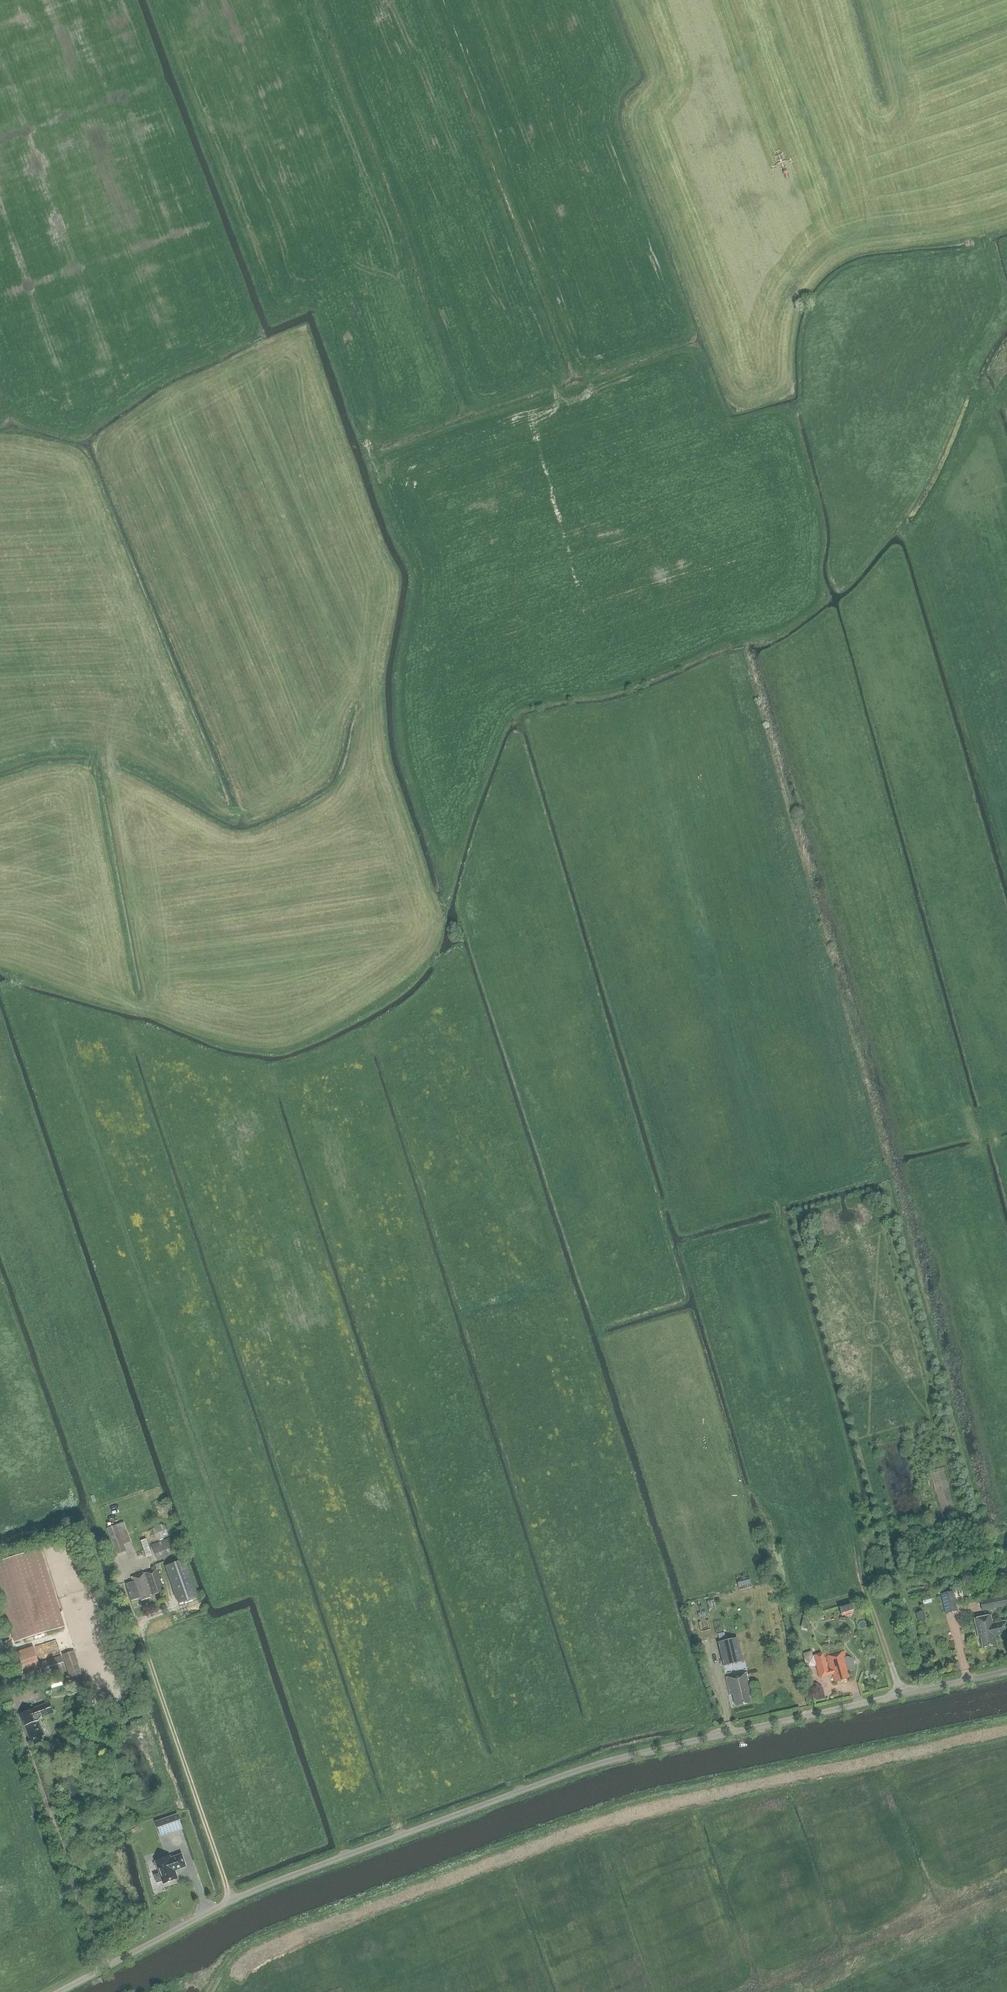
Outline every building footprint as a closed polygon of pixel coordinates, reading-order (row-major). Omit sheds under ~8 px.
[(164,1524),(152,1529),(156,1540),(168,1535),(164,1524)] [(126,1551),(116,1525),(107,1529),(117,1554),(126,1551)] [(170,1538),(151,1545),(157,1560),(176,1553),(170,1538)] [(0,1562),(0,1598),(14,1643),(65,1627),(40,1549),(0,1562)] [(165,1566),(179,1604),(198,1597),(184,1560),(165,1566)] [(149,1595),(163,1590),(156,1569),(132,1577),(133,1581),(126,1584),(131,1601),(141,1597),(142,1599),(150,1597),(149,1595)] [(739,1590),(752,1587),(748,1573),(736,1576),(739,1590)] [(945,1614),(957,1611),(953,1591),(941,1594),(945,1614)] [(1005,1595),(991,1598),(993,1609),(1006,1606),(1006,1604),(1005,1595)] [(853,1613),(851,1604),(839,1608),(841,1616),(853,1613)] [(919,1620),(927,1617),(925,1610),(917,1612),(919,1620)] [(803,1615),(801,1628),(807,1629),(810,1616),(803,1615)] [(974,1618),(978,1639),(980,1638),(982,1647),(996,1645),(994,1635),(1006,1633),(1005,1622),(992,1625),(990,1615),(974,1618)] [(739,1662),(733,1639),(717,1643),(723,1666),(739,1662)] [(15,1651),(21,1670),(39,1664),(43,1675),(66,1668),(62,1654),(38,1661),(34,1646),(15,1651)] [(62,1655),(73,1688),(85,1685),(75,1651),(62,1655)] [(816,1666),(811,1651),(803,1654),(807,1668),(816,1666)] [(813,1656),(819,1675),(820,1678),(833,1674),(835,1682),(849,1677),(847,1672),(851,1671),(853,1668),(854,1664),(853,1661),(850,1659),(847,1657),(845,1658),(843,1652),(826,1657),(830,1671),(828,1672),(822,1653),(813,1656)] [(726,1678),(730,1695),(732,1695),(735,1706),(750,1702),(749,1695),(751,1695),(746,1673),(726,1678)] [(815,1701),(827,1699),(823,1683),(812,1686),(815,1701)] [(41,1737),(44,1735),(38,1718),(53,1712),(50,1703),(21,1713),(30,1741),(33,1740),(34,1744),(43,1740),(41,1737)] [(177,1816),(158,1822),(162,1832),(181,1825),(177,1816)] [(170,1857),(155,1862),(160,1874),(154,1876),(157,1883),(162,1881),(163,1884),(177,1879),(174,1869),(177,1868),(177,1870),(186,1867),(181,1855),(170,1859),(170,1857)]
